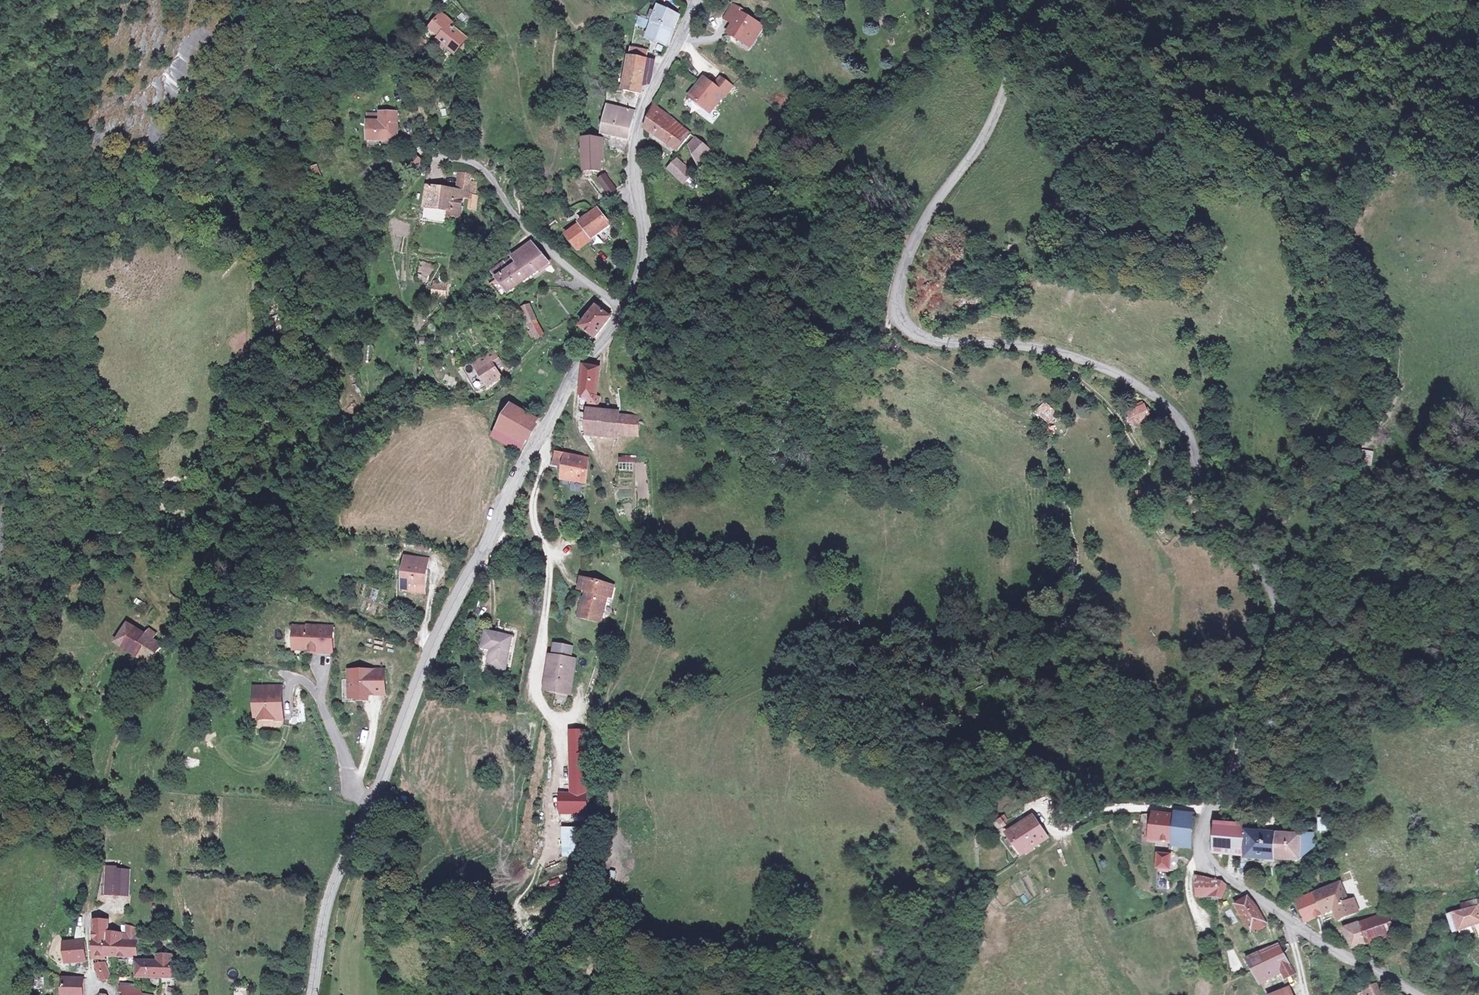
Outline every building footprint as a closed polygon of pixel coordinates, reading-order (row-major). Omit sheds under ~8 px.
[(740,12),(731,7),(723,19),(731,25),(725,35),(742,47),(749,36),(753,39),(760,28),(738,15),(740,12)] [(651,15),(648,24),(670,32),(675,17),(653,9),(651,15)] [(651,15),(648,14),(647,18),(644,18),(643,23),(648,24),(651,15)] [(452,25),(441,16),(423,39),(432,47),(436,43),(454,56),(459,50),(465,42),(449,27),(452,25)] [(665,46),(670,32),(648,24),(643,23),(640,22),(638,29),(646,32),(644,39),(665,46)] [(753,39),(749,36),(742,47),(747,49),(753,39)] [(468,44),(465,42),(459,50),(463,53),(468,47),(467,46),(468,44)] [(626,45),(624,54),(643,60),(646,51),(626,45)] [(643,60),(624,54),(617,88),(636,93),(644,60),(643,60)] [(685,97),(700,110),(704,106),(709,109),(720,96),(721,97),(727,88),(716,79),(710,87),(699,79),(685,97)] [(634,111),(604,105),(599,129),(599,134),(625,138),(630,122),(634,111)] [(645,131),(653,137),(668,117),(651,106),(646,121),(650,124),(645,131)] [(397,111),(380,111),(380,119),(365,119),(365,139),(397,139),(397,111)] [(667,146),(681,127),(668,117),(653,137),(667,146)] [(690,134),(681,127),(667,146),(676,153),(690,134)] [(597,138),(576,137),(578,176),(588,175),(588,171),(597,171),(597,138)] [(713,150),(695,137),(688,145),(701,164),(704,160),(706,163),(711,158),(708,155),(713,150)] [(421,162),(416,157),(410,163),(415,168),(421,162)] [(677,159),(664,171),(671,177),(676,182),(689,193),(699,184),(690,171),(677,159)] [(313,176),(321,174),(318,164),(310,167),(313,176)] [(671,177),(664,171),(662,174),(668,180),(671,177)] [(616,188),(604,173),(596,181),(606,193),(616,188)] [(458,175),(457,182),(468,184),(469,177),(458,175)] [(440,187),(431,186),(431,189),(426,188),(422,207),(450,212),(450,217),(458,219),(462,199),(470,201),(473,185),(457,182),(454,193),(439,190),(440,187)] [(612,227),(599,211),(567,235),(578,251),(612,227)] [(517,246),(518,248),(531,239),(530,237),(517,246)] [(489,277),(499,293),(548,259),(536,244),(531,239),(518,248),(511,253),(515,259),(508,264),(503,258),(491,266),(496,273),(489,277)] [(550,257),(539,244),(537,246),(548,259),(550,257)] [(511,253),(503,258),(508,264),(515,259),(511,253)] [(490,264),(491,266),(503,258),(502,256),(490,264)] [(446,300),(450,285),(434,282),(431,297),(446,300)] [(520,313),(523,317),(531,314),(526,299),(517,303),(520,313)] [(602,315),(593,309),(588,315),(579,328),(575,341),(583,347),(589,338),(591,340),(606,318),(605,318),(607,314),(604,312),(602,315)] [(531,314),(523,317),(530,336),(534,333),(538,332),(531,314)] [(493,376),(483,362),(470,371),(465,363),(455,370),(470,393),(483,385),(483,384),(493,376)] [(596,365),(583,365),(580,395),(590,395),(589,403),(598,403),(598,395),(594,395),(594,392),(596,365)] [(1046,402),(1037,411),(1047,422),(1057,414),(1046,402)] [(1144,413),(1137,402),(1122,411),(1128,423),(1144,413)] [(507,405),(499,417),(526,434),(533,422),(507,405)] [(585,409),(579,409),(577,429),(584,429),(585,409)] [(615,411),(585,409),(584,429),(584,433),(584,434),(615,436),(615,433),(615,414),(615,411)] [(635,414),(615,414),(615,433),(635,433),(635,414)] [(518,447),(526,434),(499,417),(492,429),(518,447)] [(518,447),(492,429),(487,436),(514,454),(518,447)] [(559,467),(584,470),(585,458),(552,454),(549,466),(559,467)] [(582,482),(584,470),(559,467),(557,471),(557,479),(582,482)] [(425,563),(422,563),(422,560),(413,559),(414,552),(401,551),(399,580),(407,580),(407,586),(423,588),(425,563)] [(426,553),(414,552),(413,559),(422,560),(422,563),(425,563),(426,553)] [(1075,575),(1075,556),(1066,556),(1066,575),(1075,575)] [(607,576),(575,567),(572,578),(579,580),(582,581),(581,588),(577,588),(572,606),(594,612),(601,586),(604,587),(607,576)] [(110,632),(121,639),(133,620),(124,613),(110,632)] [(291,617),(291,636),(304,636),(304,639),(304,641),(316,642),(316,637),(319,636),(319,638),(329,638),(330,617),(305,616),(305,617),(291,617)] [(121,639),(133,646),(146,626),(143,624),(145,620),(142,618),(139,623),(133,620),(121,639)] [(510,625),(485,621),(481,638),(490,640),(488,656),(505,658),(510,625)] [(146,626),(133,646),(143,652),(155,634),(148,629),(149,628),(146,626)] [(573,639),(554,636),(552,647),(549,647),(546,665),(552,666),(549,682),(567,685),(573,650),(571,650),(573,639)] [(346,662),(347,681),(353,681),(353,688),(365,688),(365,685),(365,682),(382,682),(382,661),(346,662)] [(251,677),(252,697),(255,697),(255,707),(271,706),(271,703),(280,703),(279,691),(277,691),(277,676),(251,677)] [(558,785),(558,801),(583,801),(583,722),(571,722),(571,786),(558,785)] [(1181,840),(1182,816),(1160,815),(1160,841),(1181,842),(1181,840)] [(1182,816),(1181,840),(1197,841),(1198,832),(1199,816),(1182,815),(1182,816)] [(1318,818),(1318,831),(1326,831),(1326,818),(1318,818)] [(1042,827),(1036,819),(1023,827),(1029,836),(1042,827)] [(1251,857),(1267,858),(1268,830),(1245,829),(1245,822),(1220,820),(1220,853),(1251,855),(1251,857)] [(1283,831),(1280,859),(1303,860),(1303,857),(1319,842),(1320,832),(1312,832),(1312,825),(1303,825),(1303,832),(1283,831)] [(581,827),(561,828),(563,858),(583,857),(581,827)] [(1030,838),(1029,836),(1023,827),(1010,836),(1014,841),(1017,846),(1030,838)] [(1030,838),(1037,849),(1050,841),(1042,827),(1029,836),(1030,838)] [(1268,830),(1267,858),(1280,859),(1283,831),(1268,830)] [(1037,849),(1030,838),(1017,846),(1018,847),(1024,858),(1037,849)] [(1009,844),(1013,850),(1018,847),(1017,846),(1014,841),(1009,844)] [(1179,858),(1166,856),(1166,870),(1179,871),(1179,858)] [(105,896),(129,895),(128,872),(116,872),(116,869),(104,869),(105,896)] [(1208,895),(1208,894),(1210,881),(1193,876),(1193,896),(1208,895)] [(1210,881),(1208,894),(1219,899),(1225,888),(1218,885),(1210,881)] [(1354,901),(1346,883),(1301,903),(1313,920),(1341,907),(1347,919),(1365,910),(1359,898),(1354,901)] [(1468,901),(1468,905),(1454,911),(1456,915),(1461,932),(1478,924),(1478,896),(1468,901)] [(1256,907),(1245,899),(1231,909),(1250,935),(1257,930),(1258,932),(1267,926),(1256,907)] [(1395,906),(1369,918),(1379,943),(1407,930),(1395,906)] [(1367,949),(1379,943),(1369,918),(1354,925),(1364,947),(1365,949),(1367,949)] [(131,922),(131,934),(111,933),(111,920),(95,920),(96,960),(105,960),(106,956),(137,956),(140,925),(131,922)] [(88,961),(86,940),(64,942),(65,962),(88,961)] [(1268,948),(1275,961),(1284,956),(1277,943),(1268,948)] [(1252,973),(1275,961),(1268,948),(1245,961),(1252,973)] [(175,955),(160,954),(160,961),(141,961),(138,961),(137,976),(175,977),(175,955)] [(1291,967),(1284,956),(1275,961),(1281,972),(1291,967)] [(1281,972),(1275,961),(1252,973),(1258,985),(1281,972)] [(112,979),(105,964),(95,964),(101,979),(112,979)] [(1295,975),(1291,967),(1281,972),(1285,980),(1295,975)] [(1382,979),(1369,972),(1365,978),(1378,985),(1382,979)] [(64,977),(63,994),(83,994),(84,978),(64,977)] [(168,983),(166,994),(176,994),(178,986),(168,983)] [(130,986),(121,987),(120,993),(124,994),(152,994),(130,986)]
